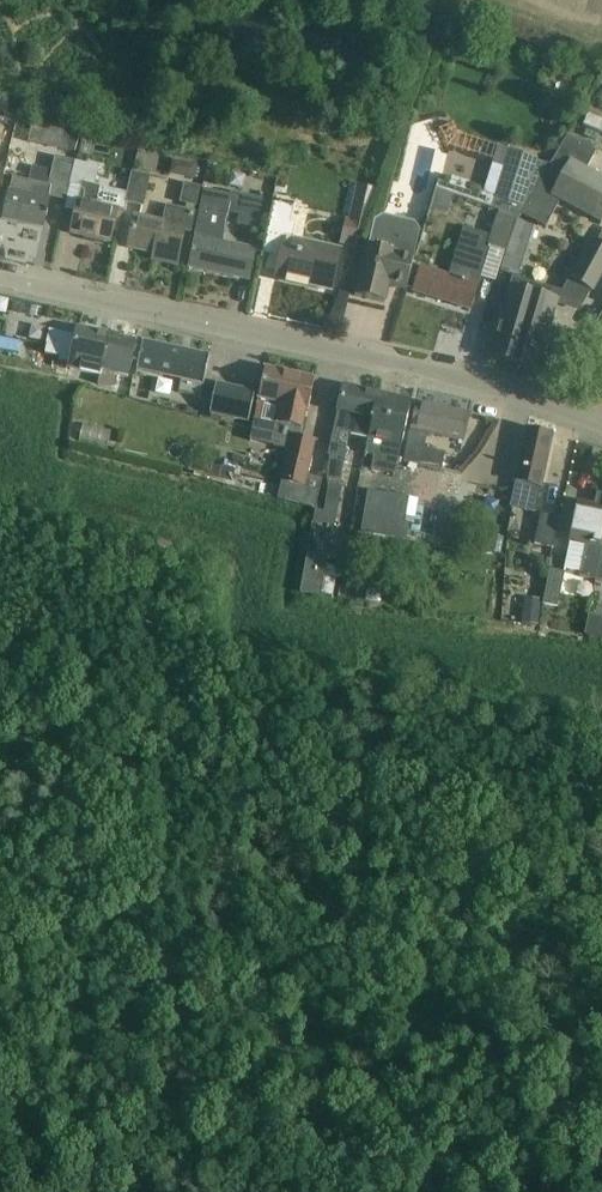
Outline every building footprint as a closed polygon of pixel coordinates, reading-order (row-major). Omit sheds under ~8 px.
[(522,213),(547,227),(561,202),(601,223),(601,221),(601,177),(587,170),(597,152),(569,137),(551,166),(539,186),(531,199),(522,213)] [(504,149),(489,196),(495,198),(492,208),(500,211),(498,215),(514,221),(516,215),(519,216),(520,217),(522,213),(531,199),(539,186),(551,166),(538,162),(539,159),(504,149)] [(71,184),(76,162),(55,157),(50,179),(71,184)] [(83,188),(77,213),(72,234),(109,243),(118,209),(123,210),(126,196),(100,190),(100,188),(95,187),(100,168),(76,162),(71,184),(70,185),(83,188)] [(151,177),(132,173),(125,204),(144,208),(151,177)] [(43,228),(52,187),(29,183),(29,182),(13,178),(4,220),(43,228)] [(184,185),(182,193),(180,204),(196,208),(201,188),(185,184),(184,185)] [(232,199),(230,198),(206,193),(197,238),(196,238),(190,267),(224,274),(225,268),(251,274),(256,251),(222,244),(230,210),(232,199)] [(270,219),(274,203),(231,193),(230,198),(232,199),(230,210),(270,219)] [(274,203),(270,219),(265,244),(262,258),(263,259),(264,253),(282,257),(278,275),(317,284),(316,288),(332,291),(341,251),(318,245),(291,240),(294,227),(291,227),(295,207),(274,203)] [(162,260),(178,264),(185,231),(190,232),(194,214),(168,209),(164,225),(136,218),(129,246),(163,254),(162,260)] [(504,250),(514,221),(498,215),(488,245),(504,250)] [(408,289),(415,257),(421,232),(416,224),(382,216),(372,221),(355,297),(385,304),(389,285),(408,289)] [(347,219),(341,246),(356,249),(365,224),(350,220),(347,219)] [(517,222),(501,272),(519,278),(535,228),(517,222)] [(422,268),(421,269),(414,292),(470,310),(489,251),(484,249),(488,237),(466,230),(451,277),(422,268)] [(571,281),(593,293),(601,276),(601,245),(593,240),(571,281)] [(510,286),(489,358),(538,372),(559,300),(510,286)] [(35,305),(33,314),(42,316),(44,307),(35,305)] [(101,377),(110,337),(78,330),(76,338),(51,332),(45,355),(46,355),(46,356),(60,359),(59,363),(70,366),(69,369),(100,376),(99,377),(101,377)] [(101,377),(99,377),(98,385),(115,389),(118,376),(127,378),(130,366),(136,342),(110,337),(101,377)] [(27,341),(25,357),(39,359),(41,342),(27,341)] [(144,344),(138,367),(138,370),(182,380),(179,393),(201,398),(209,359),(144,344)] [(69,369),(70,366),(59,363),(60,359),(46,356),(43,371),(67,377),(69,369)] [(266,369),(260,393),(250,441),(288,450),(281,482),(283,483),(282,485),(243,476),(241,484),(242,484),(241,490),(278,498),(278,500),(316,508),(323,480),(308,476),(315,441),(300,438),(302,430),(306,410),(308,410),(315,380),(266,369)] [(217,384),(210,416),(248,424),(255,392),(217,384)] [(369,439),(379,395),(344,388),(338,411),(329,456),(331,457),(326,480),(340,483),(348,447),(340,445),(342,434),(369,439)] [(378,471),(394,399),(379,395),(369,439),(370,439),(367,455),(375,457),(373,470),(378,471)] [(394,399),(378,471),(396,475),(402,445),(403,445),(407,426),(412,403),(394,399)] [(417,404),(412,427),(411,429),(464,441),(469,415),(417,404)] [(83,435),(109,436),(110,406),(84,405),(83,435)] [(527,430),(522,453),(509,507),(535,513),(547,459),(553,436),(527,430)] [(408,446),(404,463),(442,471),(446,454),(408,446)] [(379,518),(383,494),(368,492),(361,534),(379,537),(382,519),(379,518)] [(237,493),(234,503),(271,513),(274,504),(237,493)] [(382,519),(379,537),(408,542),(415,499),(383,494),(379,518),(382,519)] [(601,552),(601,495),(597,494),(594,512),(577,508),(570,543),(587,546),(580,578),(596,581),(601,552)] [(541,514),(534,544),(553,548),(560,518),(541,514)] [(451,522),(447,543),(458,545),(462,524),(451,522)] [(301,594),(321,598),(328,558),(308,554),(301,594)] [(551,570),(544,605),(558,608),(565,573),(551,570)] [(582,647),(601,651),(601,632),(585,629),(582,647)]
